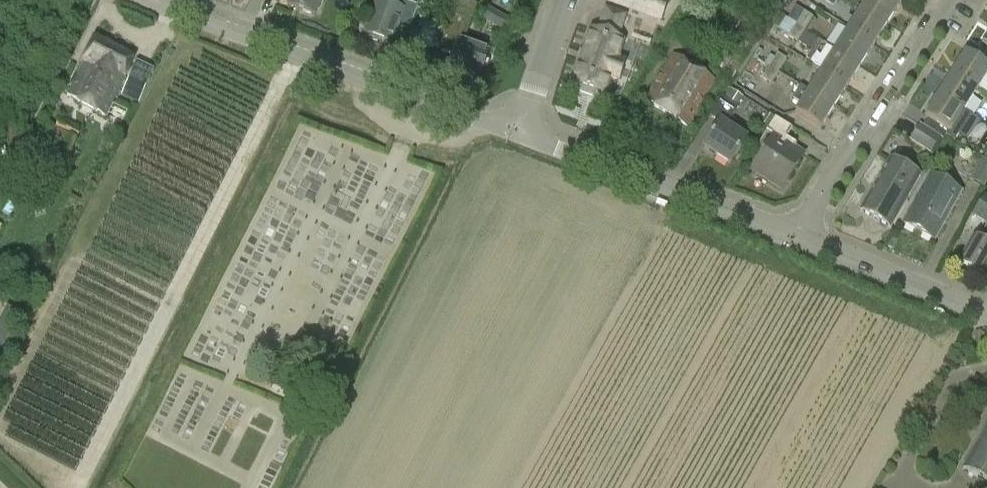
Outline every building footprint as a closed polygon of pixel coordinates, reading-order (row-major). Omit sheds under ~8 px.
[(288,5),(315,15),(321,0),(290,0),(288,5)] [(398,28),(409,32),(418,6),(400,0),(385,0),(384,3),(377,0),(365,34),(392,44),(398,28)] [(451,55),(448,64),(480,75),(487,53),(462,44),(476,5),(462,0),(456,0),(442,37),(446,38),(441,51),(451,55)] [(660,20),(668,0),(606,0),(605,1),(660,20)] [(887,24),(900,3),(897,0),(867,0),(862,8),(887,24)] [(862,8),(848,29),(873,45),(887,24),(862,8)] [(482,21),(503,33),(510,21),(489,9),(482,21)] [(618,81),(625,62),(617,59),(623,41),(616,38),(624,16),(606,9),(598,32),(591,29),(571,84),(581,87),(579,92),(592,97),(594,92),(603,95),(610,78),(618,81)] [(804,13),(797,25),(805,30),(813,18),(804,13)] [(797,42),(811,50),(817,40),(804,31),(805,30),(797,25),(785,18),(778,29),(789,36),(789,37),(797,42)] [(848,29),(835,50),(860,66),(873,45),(848,29)] [(730,83),(741,64),(752,45),(734,35),(723,54),(718,51),(707,71),(730,83)] [(84,61),(67,96),(105,115),(134,57),(94,37),(82,60),(84,61)] [(835,50),(821,70),(846,87),(860,66),(835,50)] [(952,74),(977,90),(986,74),(986,67),(965,53),(952,74)] [(674,55),(645,102),(686,127),(715,80),(674,55)] [(770,67),(778,72),(786,60),(778,55),(775,58),(770,67)] [(762,79),(771,84),(778,72),(770,67),(769,68),(755,58),(748,69),(763,78),(762,79)] [(821,70),(808,91),(833,107),(846,87),(821,70)] [(964,111),(977,90),(952,74),(938,95),(964,111)] [(819,129),(833,107),(808,91),(801,87),(792,99),(800,104),(794,113),(819,129)] [(737,107),(743,98),(730,90),(724,98),(737,107)] [(929,119),(923,127),(943,140),(945,136),(954,142),(971,115),(964,111),(938,95),(925,117),(929,119)] [(729,165),(747,138),(734,130),(738,124),(731,119),(738,108),(737,107),(724,98),(722,98),(710,117),(720,123),(704,149),(729,165)] [(762,124),(768,127),(774,117),(768,114),(762,124)] [(775,118),(766,132),(774,137),(752,171),(780,189),(802,155),(787,145),(790,141),(786,138),(792,129),(775,118)] [(944,140),(943,140),(923,127),(920,125),(910,140),(931,153),(931,152),(935,154),(944,140)] [(889,159),(859,211),(889,228),(919,176),(889,159)] [(970,180),(983,187),(986,181),(986,162),(981,159),(970,180)] [(927,175),(901,223),(934,241),(961,193),(927,175)] [(984,196),(972,216),(986,225),(986,197),(984,196)] [(984,243),(972,237),(957,264),(981,277),(986,266),(986,237),(984,243)] [(281,367),(272,385),(284,391),(293,373),(281,367)] [(962,469),(986,484),(986,426),(962,469)]
